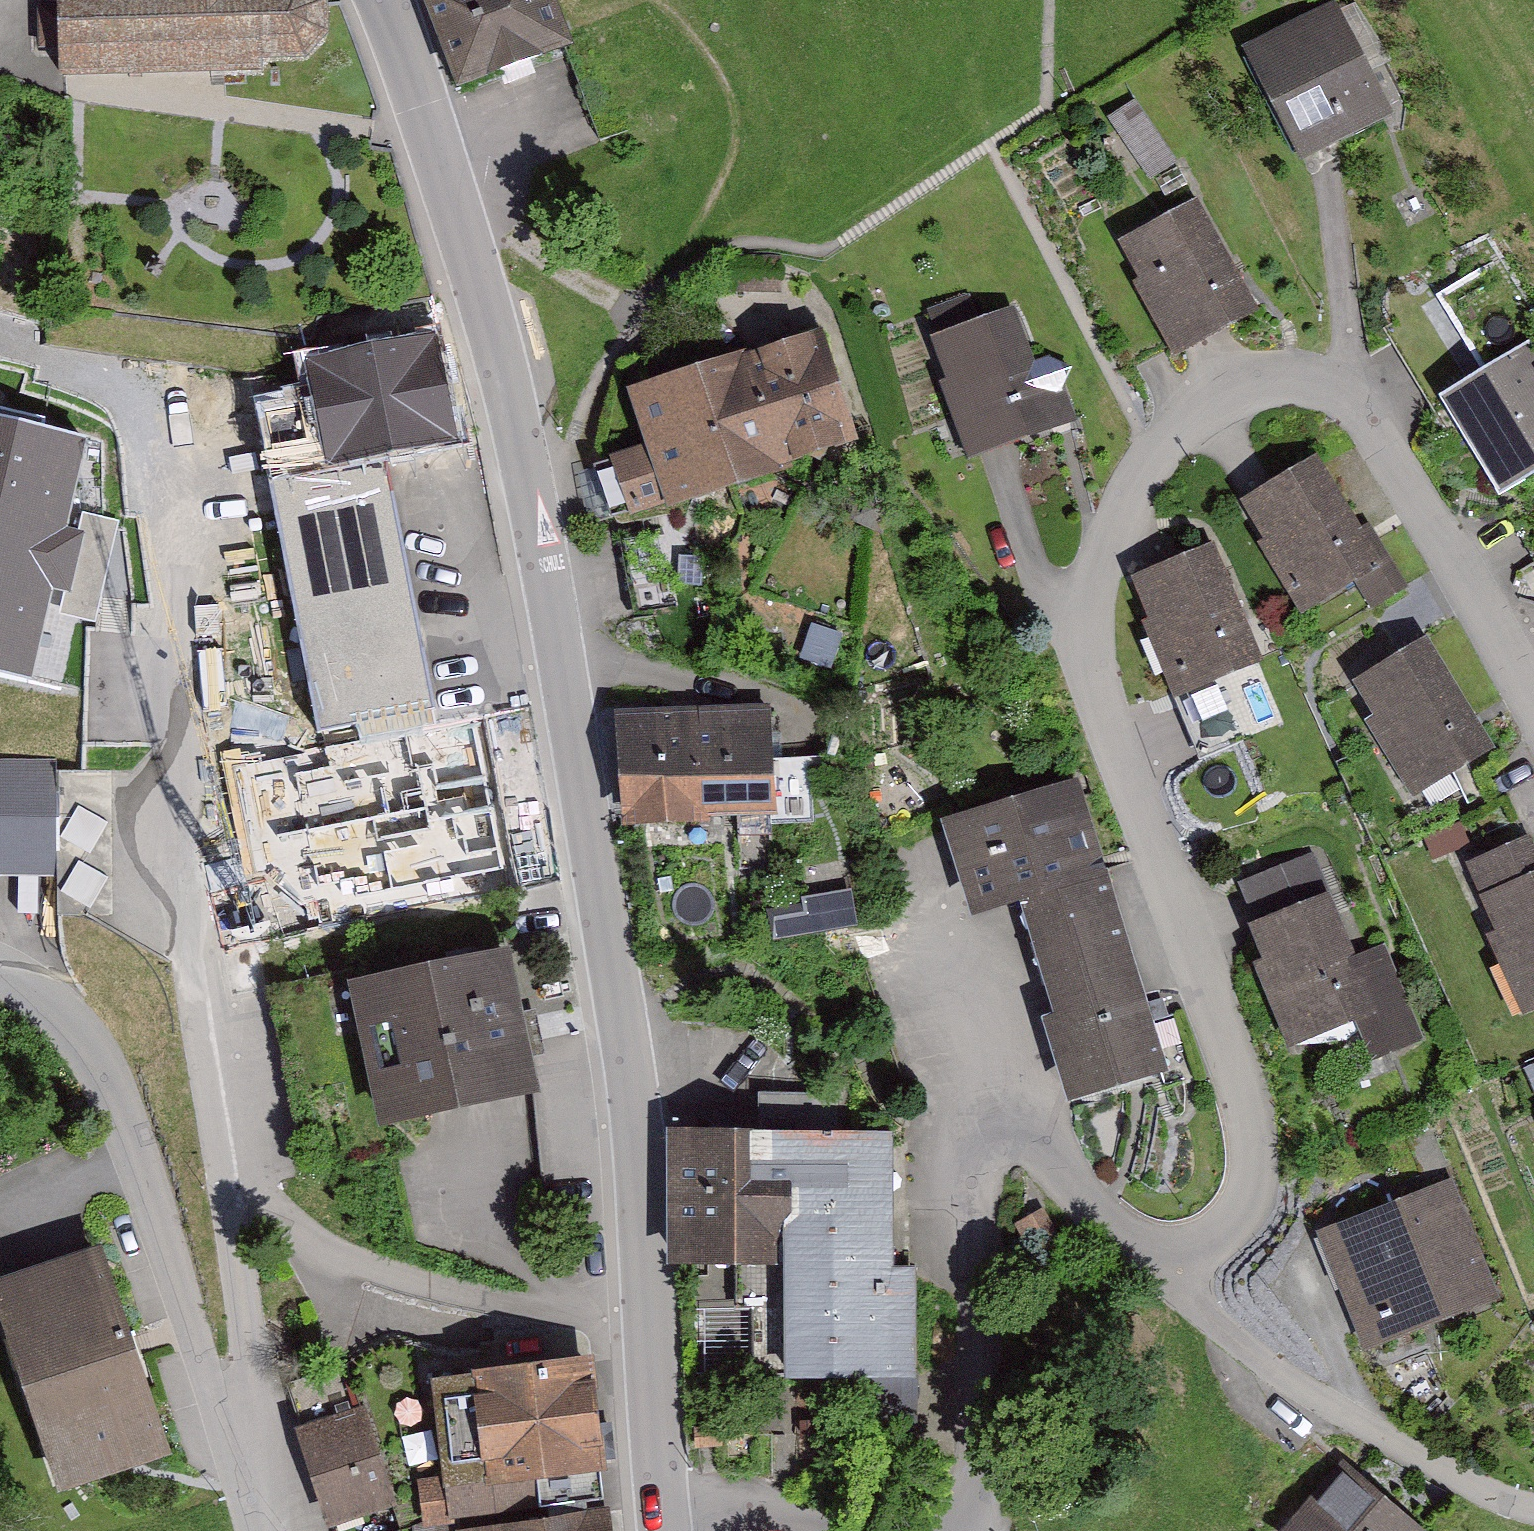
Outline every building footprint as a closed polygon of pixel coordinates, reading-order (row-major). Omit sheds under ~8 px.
[(62,30),(63,79),(261,72),(260,62),(305,60),(326,38),(326,8),(317,0),(61,0),(62,30)] [(552,0),(431,0),(464,100),(574,65),(552,0)] [(1378,113),(1330,3),(1240,42),(1288,152),(1378,113)] [(1159,155),(1179,140),(1136,83),(1116,98),(1159,155)] [(1197,201),(1105,248),(1162,360),(1255,314),(1197,201)] [(1011,308),(922,338),(963,460),(1073,423),(1053,365),(1032,372),(1011,308)] [(816,347),(757,366),(790,466),(849,446),(816,347)] [(1522,347),(1424,404),(1481,501),(1533,470),(1533,368),(1522,347)] [(757,366),(698,386),(731,485),(790,466),(757,366)] [(698,386),(633,407),(649,457),(595,475),(612,525),(731,485),(698,386)] [(0,426),(0,691),(31,697),(86,445),(0,426)] [(434,716),(379,446),(352,451),(262,469),(317,740),(434,716)] [(1379,580),(1315,462),(1233,507),(1298,625),(1379,580)] [(1210,551),(1121,585),(1166,701),(1254,667),(1210,551)] [(1482,751),(1417,648),(1340,696),(1406,799),(1482,751)] [(779,714),(617,720),(621,828),(810,821),(807,758),(780,759),(779,714)] [(0,769),(0,889),(59,888),(56,767),(0,769)] [(1011,909),(1107,879),(1076,780),(937,822),(968,922),(1011,909)] [(1457,877),(1520,1026),(1533,1020),(1533,867),(1526,847),(1457,877)] [(1258,928),(1242,934),(1287,1050),(1346,1028),(1362,1071),(1422,1048),(1385,951),(1353,963),(1315,865),(1244,892),(1258,928)] [(1168,1071),(1107,879),(1011,909),(1048,1024),(1033,1028),(1058,1106),(1168,1071)] [(352,1004),(379,1122),(534,1086),(507,968),(352,1004)] [(384,1145),(344,977),(288,990),(328,1159),(384,1145)] [(884,1134),(666,1138),(668,1267),(773,1266),(885,1264),(884,1134)] [(1450,1189),(1314,1239),(1360,1363),(1496,1313),(1450,1189)] [(0,1279),(0,1372),(40,1496),(154,1459),(87,1251),(0,1279)] [(899,1264),(885,1264),(773,1266),(775,1374),(901,1373),(899,1264)] [(581,1363),(445,1381),(460,1498),(597,1480),(581,1363)] [(290,1432),(321,1530),(342,1530),(393,1515),(360,1410),(290,1432)] [(1339,1471),(1286,1530),(1406,1530),(1339,1471)] [(516,1530),(605,1530),(603,1518),(516,1530)]
